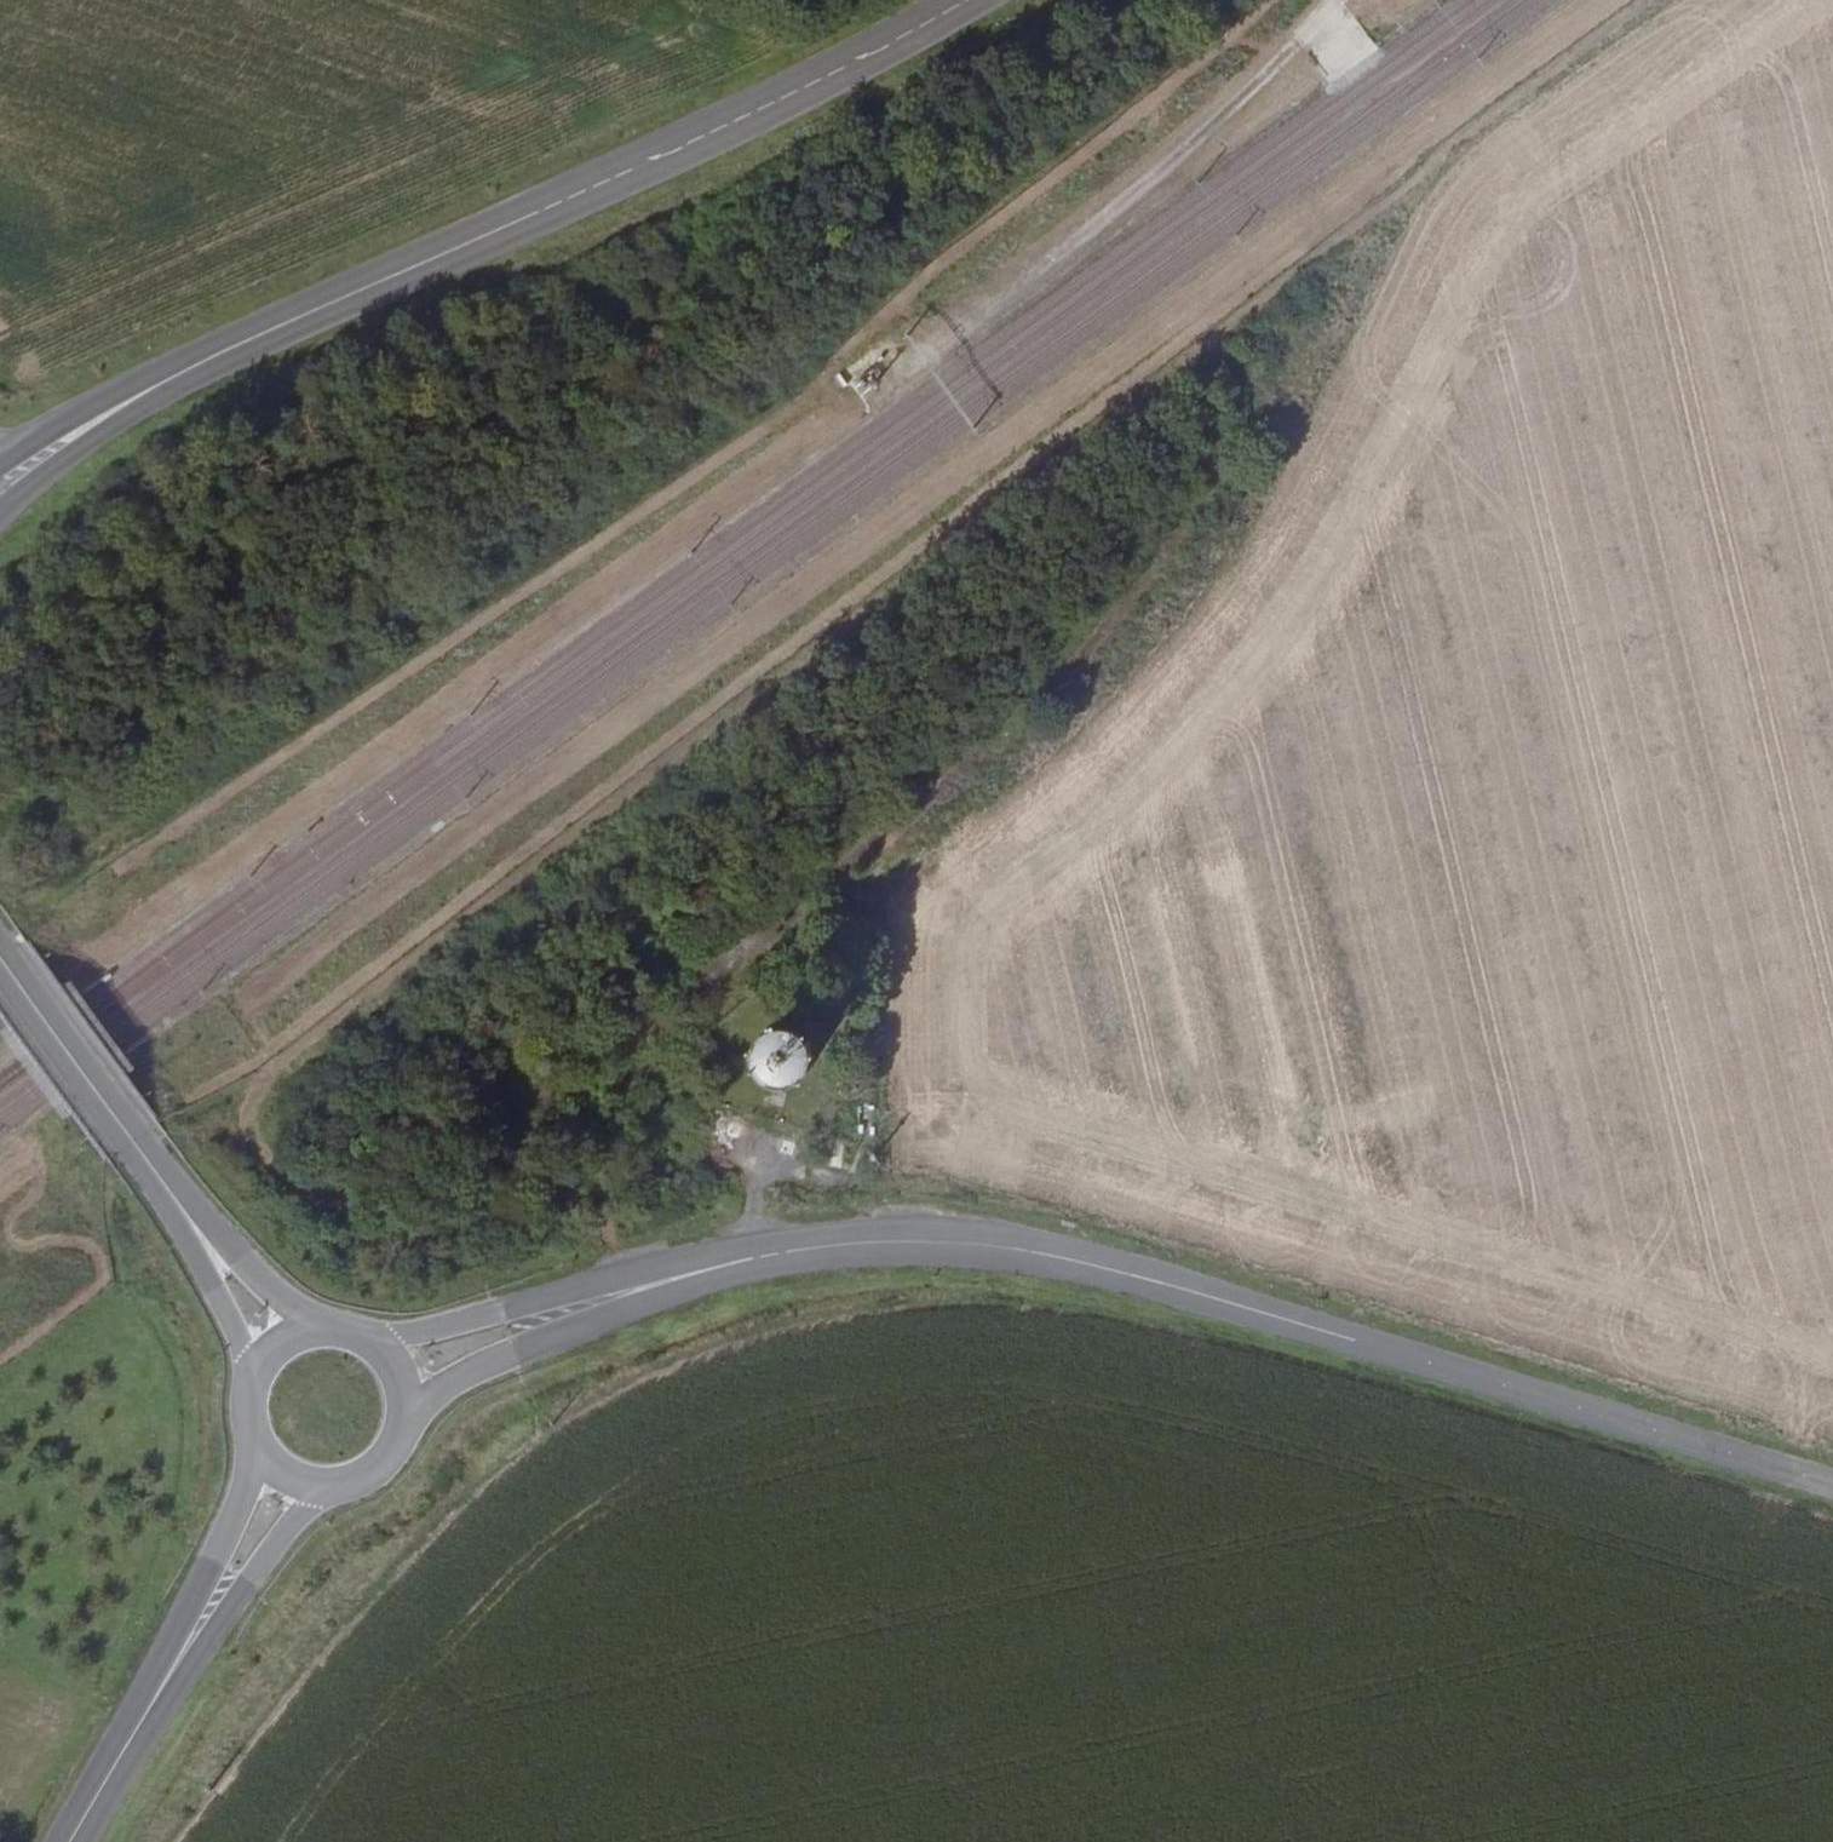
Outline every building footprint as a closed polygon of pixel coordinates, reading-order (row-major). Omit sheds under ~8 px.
[(806,1068),(818,1046),(789,1030),(777,1052),(806,1068)]
